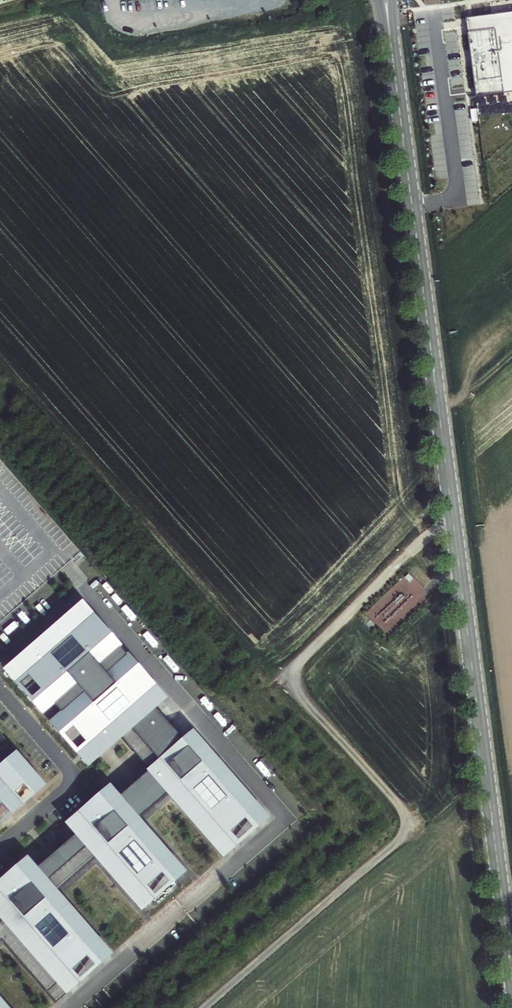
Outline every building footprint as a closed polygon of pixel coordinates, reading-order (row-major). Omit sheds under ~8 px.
[(465,19),(476,98),(511,93),(511,13),(465,19)] [(397,599),(396,625),(407,625),(407,607),(425,607),(425,588),(412,588),(411,599),(397,599)] [(83,606),(8,672),(33,705),(44,696),(61,715),(50,724),(77,756),(88,746),(93,752),(97,757),(118,739),(147,772),(133,784),(118,798),(108,807),(99,796),(56,834),(65,844),(50,857),(36,870),(26,879),(17,868),(0,883),(0,939),(1,938),(45,991),(57,980),(67,991),(111,954),(57,891),(68,881),(97,857),(142,909),(185,872),(140,819),(170,793),(215,845),(225,836),(235,847),(269,818),(194,733),(184,741),(155,707),(164,699),(83,606)] [(61,715),(44,696),(33,705),(50,724),(61,715)] [(93,752),(88,746),(77,756),(81,761),(87,767),(97,757),(93,752)] [(16,752),(0,766),(0,823),(0,824),(45,785),(16,752)] [(109,788),(99,796),(108,807),(118,798),(109,788)] [(225,836),(215,845),(224,856),(235,847),(225,836)] [(27,860),(17,868),(26,879),(36,870),(27,860)] [(67,991),(57,980),(45,991),(54,1002),(67,991)] [(0,998),(0,1007),(8,1007),(0,998)]
